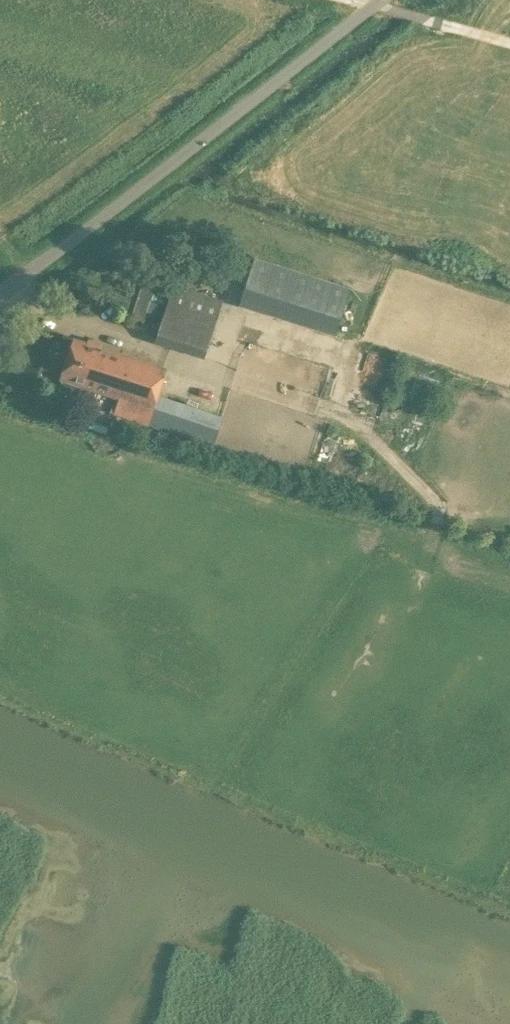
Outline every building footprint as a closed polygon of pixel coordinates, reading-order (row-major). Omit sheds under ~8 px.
[(349,288),(255,258),(239,305),(335,334),(349,288)] [(156,279),(144,275),(131,317),(143,321),(145,312),(154,315),(158,304),(152,302),(149,301),(156,279)] [(222,300),(175,285),(157,336),(173,341),(171,346),(203,356),(222,300)] [(86,398),(89,388),(118,397),(113,413),(148,425),(166,370),(73,340),(60,378),(64,379),(60,390),(86,398)] [(127,425),(113,420),(111,427),(124,432),(127,425)]
